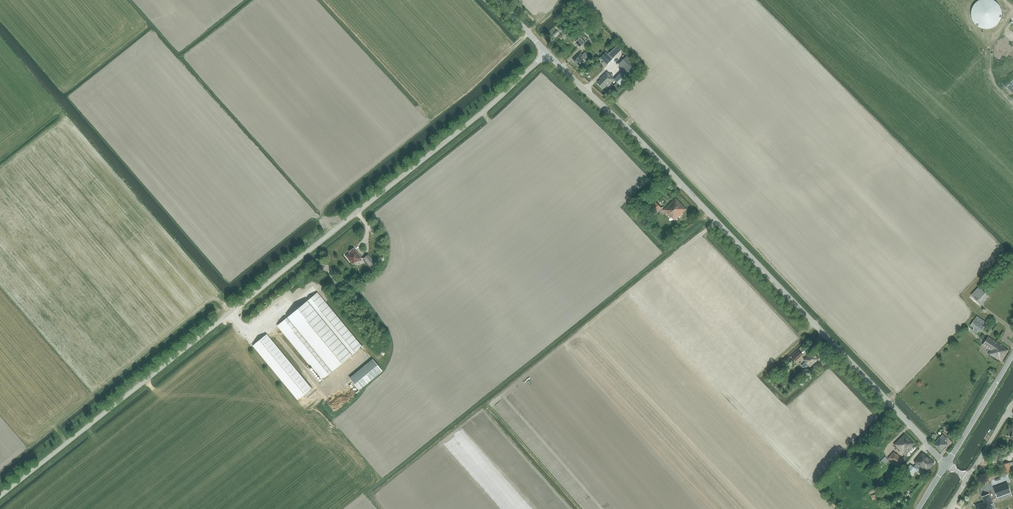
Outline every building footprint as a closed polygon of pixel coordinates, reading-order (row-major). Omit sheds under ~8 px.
[(980,0),(979,1),(978,2),(977,3),(976,3),(975,4),(974,5),(973,7),(973,8),(972,9),(972,10),(971,11),(971,13),(971,14),(971,15),(971,17),(972,18),(972,19),(973,20),(973,22),(974,23),(975,24),(976,25),(977,26),(978,26),(979,27),(980,28),(981,28),(982,28),(984,29),(985,29),(986,29),(987,29),(989,29),(990,28),(991,28),(993,28),(994,27),(995,26),(996,26),(997,25),(998,24),(998,23),(999,22),(1000,20),(1000,19),(1001,18),(1001,17),(1001,15),(1001,14),(1001,13),(1001,11),(1001,10),(1000,9),(1000,8),(999,7),(998,5),(998,4),(997,3),(996,3),(995,2),(994,1),(993,0),(992,0),(981,0),(980,0)] [(581,47),(584,43),(589,39),(584,34),(576,42),(581,47)] [(607,64),(613,59),(606,52),(601,58),(607,64)] [(586,60),(589,57),(585,53),(583,56),(580,54),(578,56),(577,56),(573,60),(579,66),(584,62),(586,60)] [(620,84),(639,66),(628,55),(619,64),(625,70),(615,79),(620,84)] [(607,87),(615,80),(607,72),(600,79),(600,80),(598,83),(604,89),(606,86),(607,87)] [(675,222),(687,210),(676,199),(664,211),(675,222)] [(662,208),(657,203),(648,211),(653,217),(662,208)] [(356,262),(362,258),(354,248),(349,252),(350,253),(346,256),(352,264),(355,262),(356,262)] [(371,258),(366,261),(371,266),(375,263),(371,258)] [(988,295),(987,294),(979,286),(971,295),(981,303),(988,295)] [(316,293),(277,326),(322,381),(362,348),(316,293)] [(982,325),(985,321),(977,316),(970,326),(980,333),(984,326),(982,325)] [(266,334),(253,345),(298,399),(311,388),(266,334)] [(1001,362),(1008,351),(1005,349),(1005,348),(988,338),(983,346),(991,350),(988,354),(1001,362)] [(796,362),(803,356),(799,351),(792,358),(796,362)] [(811,368),(819,359),(813,352),(804,360),(811,368)] [(372,359),(350,378),(360,390),(382,372),(372,359)] [(956,436),(952,433),(948,437),(952,441),(956,436)] [(911,447),(914,444),(905,434),(895,444),(897,447),(905,456),(913,448),(911,447)] [(947,439),(947,438),(943,435),(933,445),(941,452),(948,445),(944,441),(947,439)] [(905,456),(902,459),(897,454),(897,455),(894,452),(888,458),(898,467),(904,461),(907,458),(905,456)] [(922,453),(914,462),(927,472),(935,463),(922,453)] [(885,456),(880,462),(882,464),(883,463),(884,465),(886,463),(887,464),(889,462),(888,461),(889,460),(885,456)] [(1011,473),(1010,466),(1012,465),(1012,462),(1010,463),(1004,464),(1006,474),(1011,473)] [(917,470),(910,464),(906,468),(913,474),(917,470)] [(994,492),(997,501),(1011,496),(1008,486),(994,492)] [(989,494),(982,496),(984,502),(974,505),(976,508),(991,508),(993,508),(991,504),(992,504),(989,494)]
